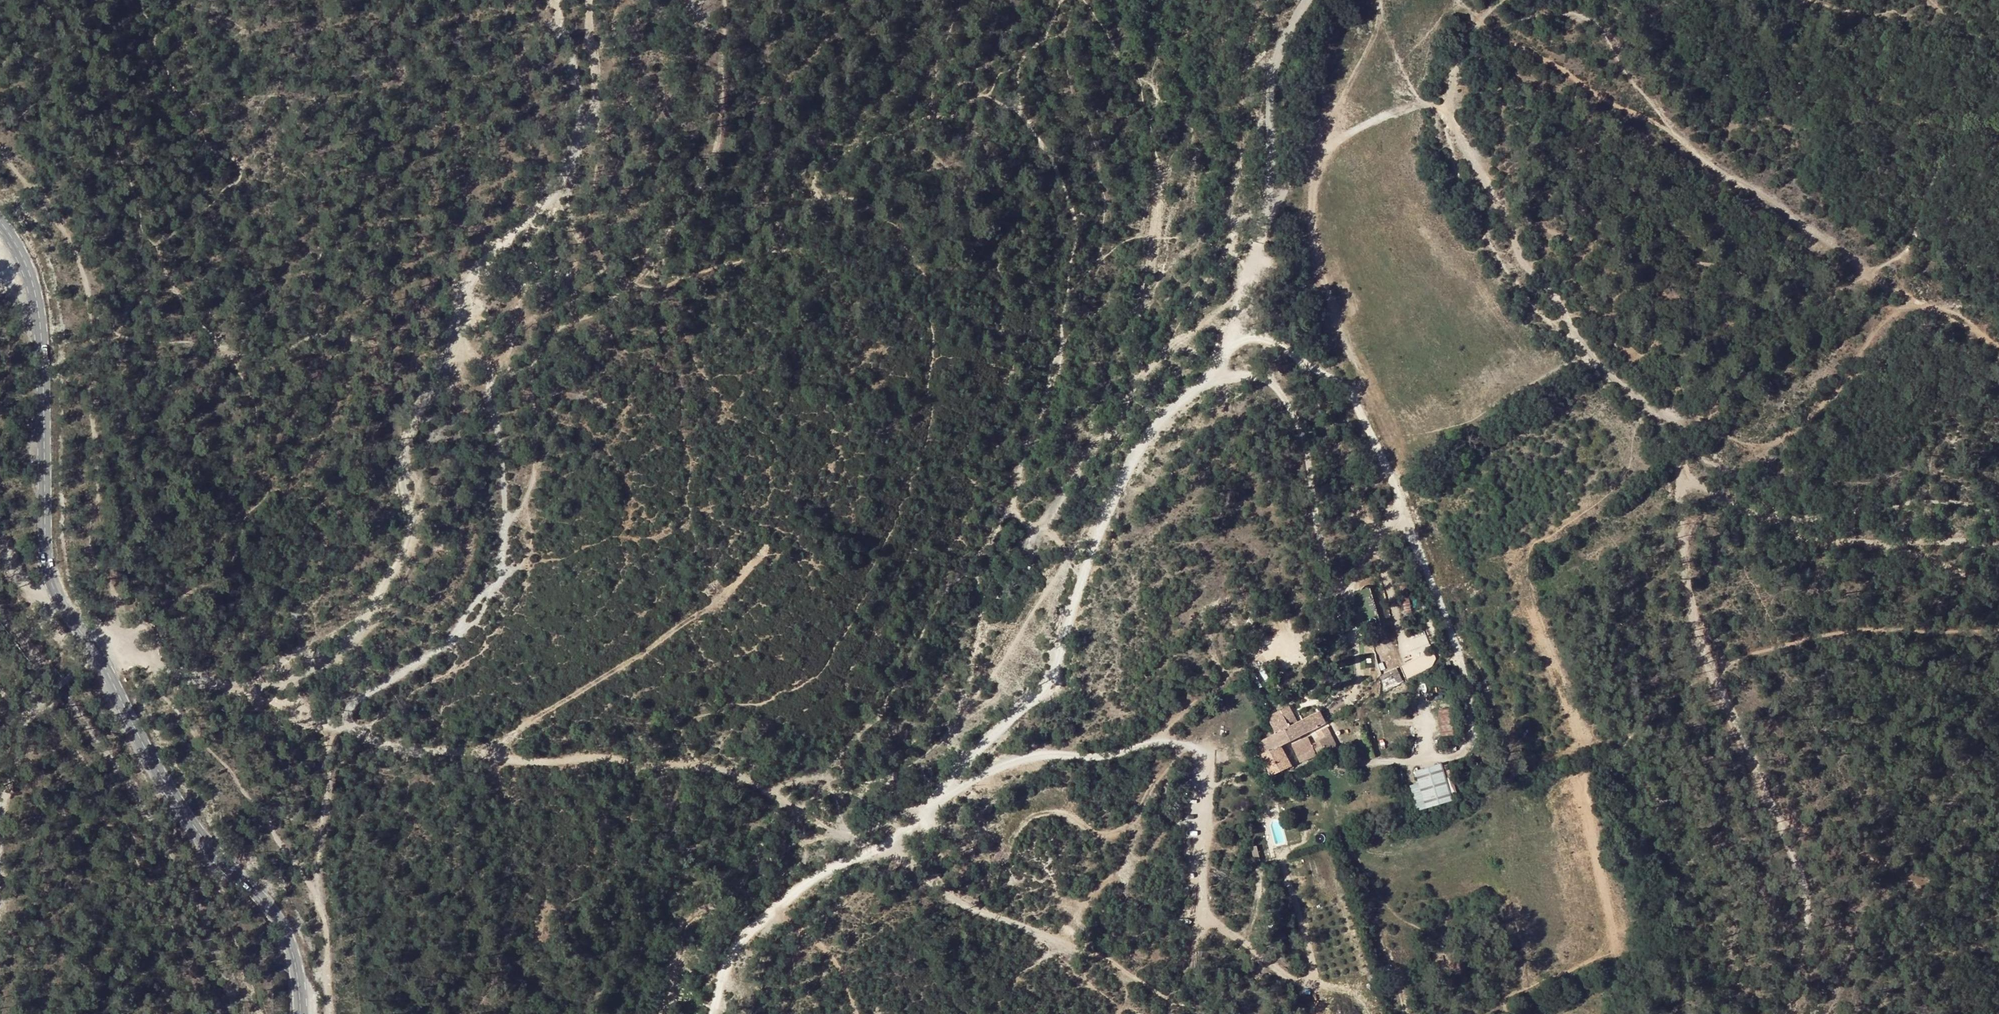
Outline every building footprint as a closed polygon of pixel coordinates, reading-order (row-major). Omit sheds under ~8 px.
[(1454,734),(1452,708),(1440,708),(1442,735),(1454,734)] [(1293,714),(1266,728),(1275,745),(1258,753),(1261,759),(1254,763),(1259,773),(1266,768),(1278,791),(1295,781),(1284,757),(1328,734),(1320,719),(1300,728),(1293,714)] [(1334,744),(1321,751),(1328,765),(1341,758),(1334,744)] [(1314,754),(1297,762),(1305,777),(1322,768),(1314,754)] [(1418,809),(1454,800),(1444,762),(1416,769),(1419,782),(1411,784),(1418,809)] [(1273,824),(1277,845),(1288,843),(1285,831),(1280,832),(1278,823),(1273,824)]
